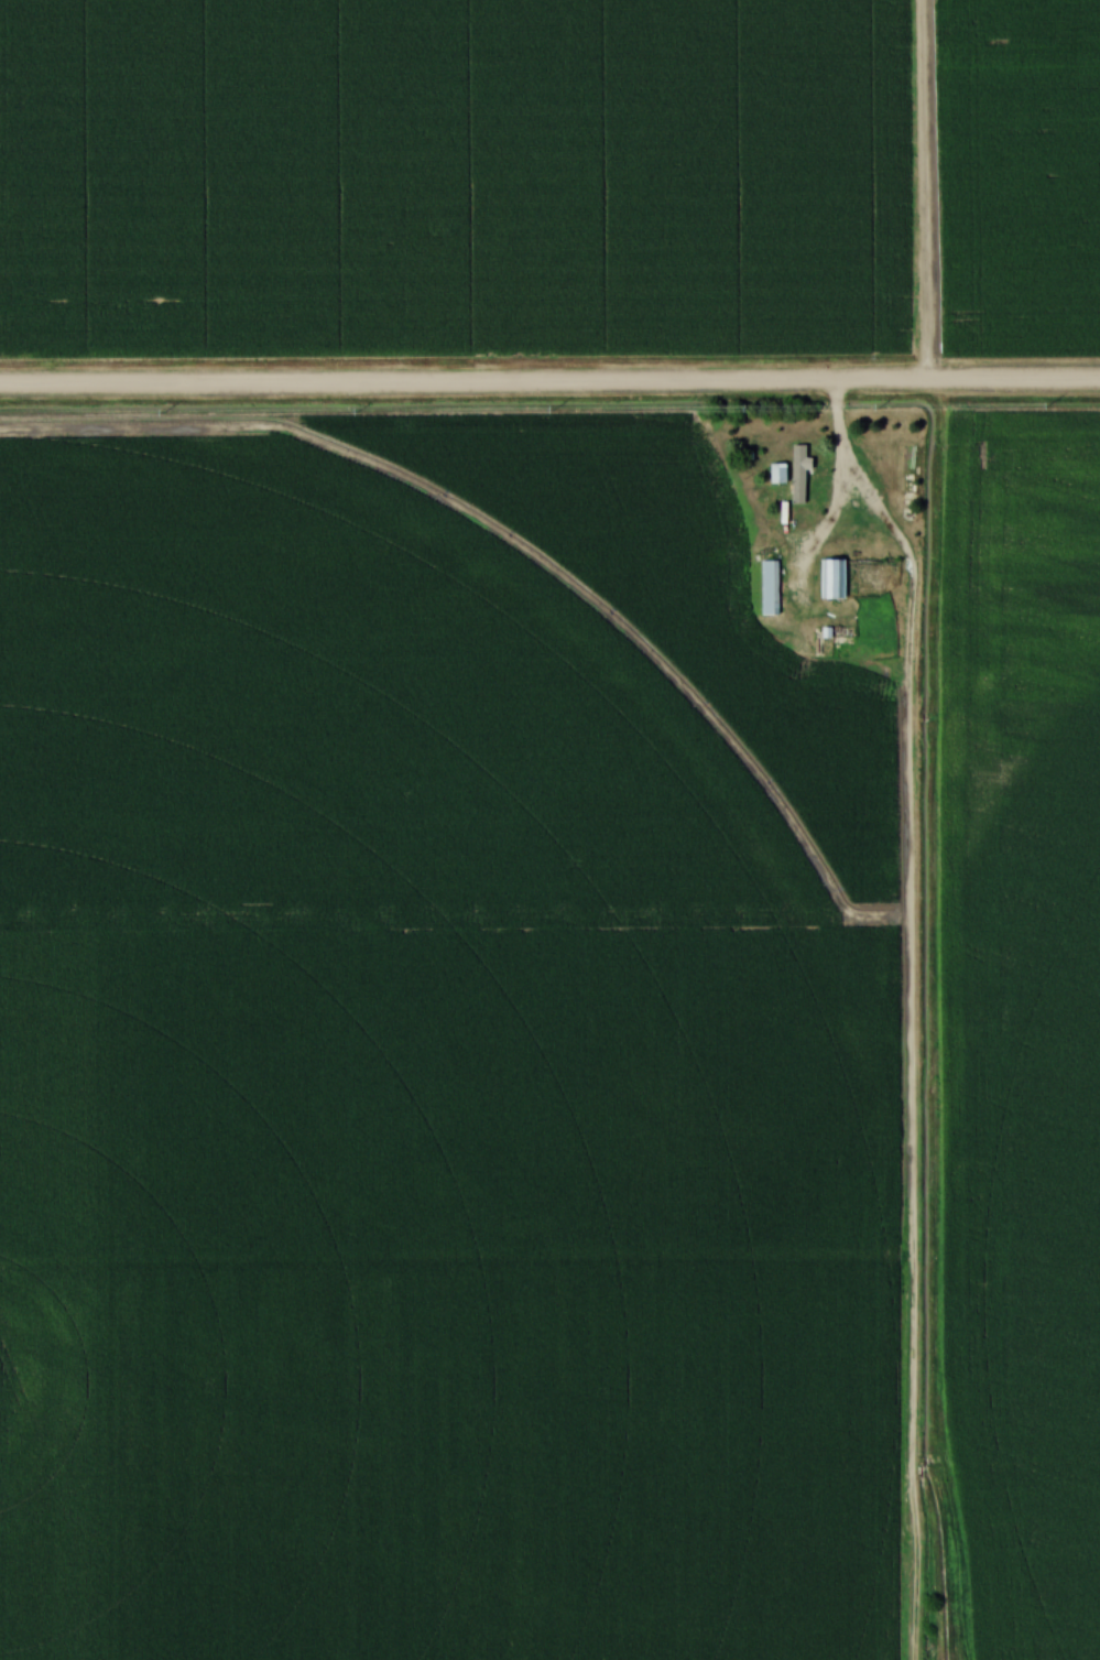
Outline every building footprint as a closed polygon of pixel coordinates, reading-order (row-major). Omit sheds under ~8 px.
[(794,505),(806,505),(806,446),(794,446),(794,505)] [(772,466),(772,484),(788,484),(787,465),(772,466)] [(846,600),(846,560),(822,560),(822,600),(846,600)] [(762,615),(780,615),(780,561),(762,561),(762,615)]
